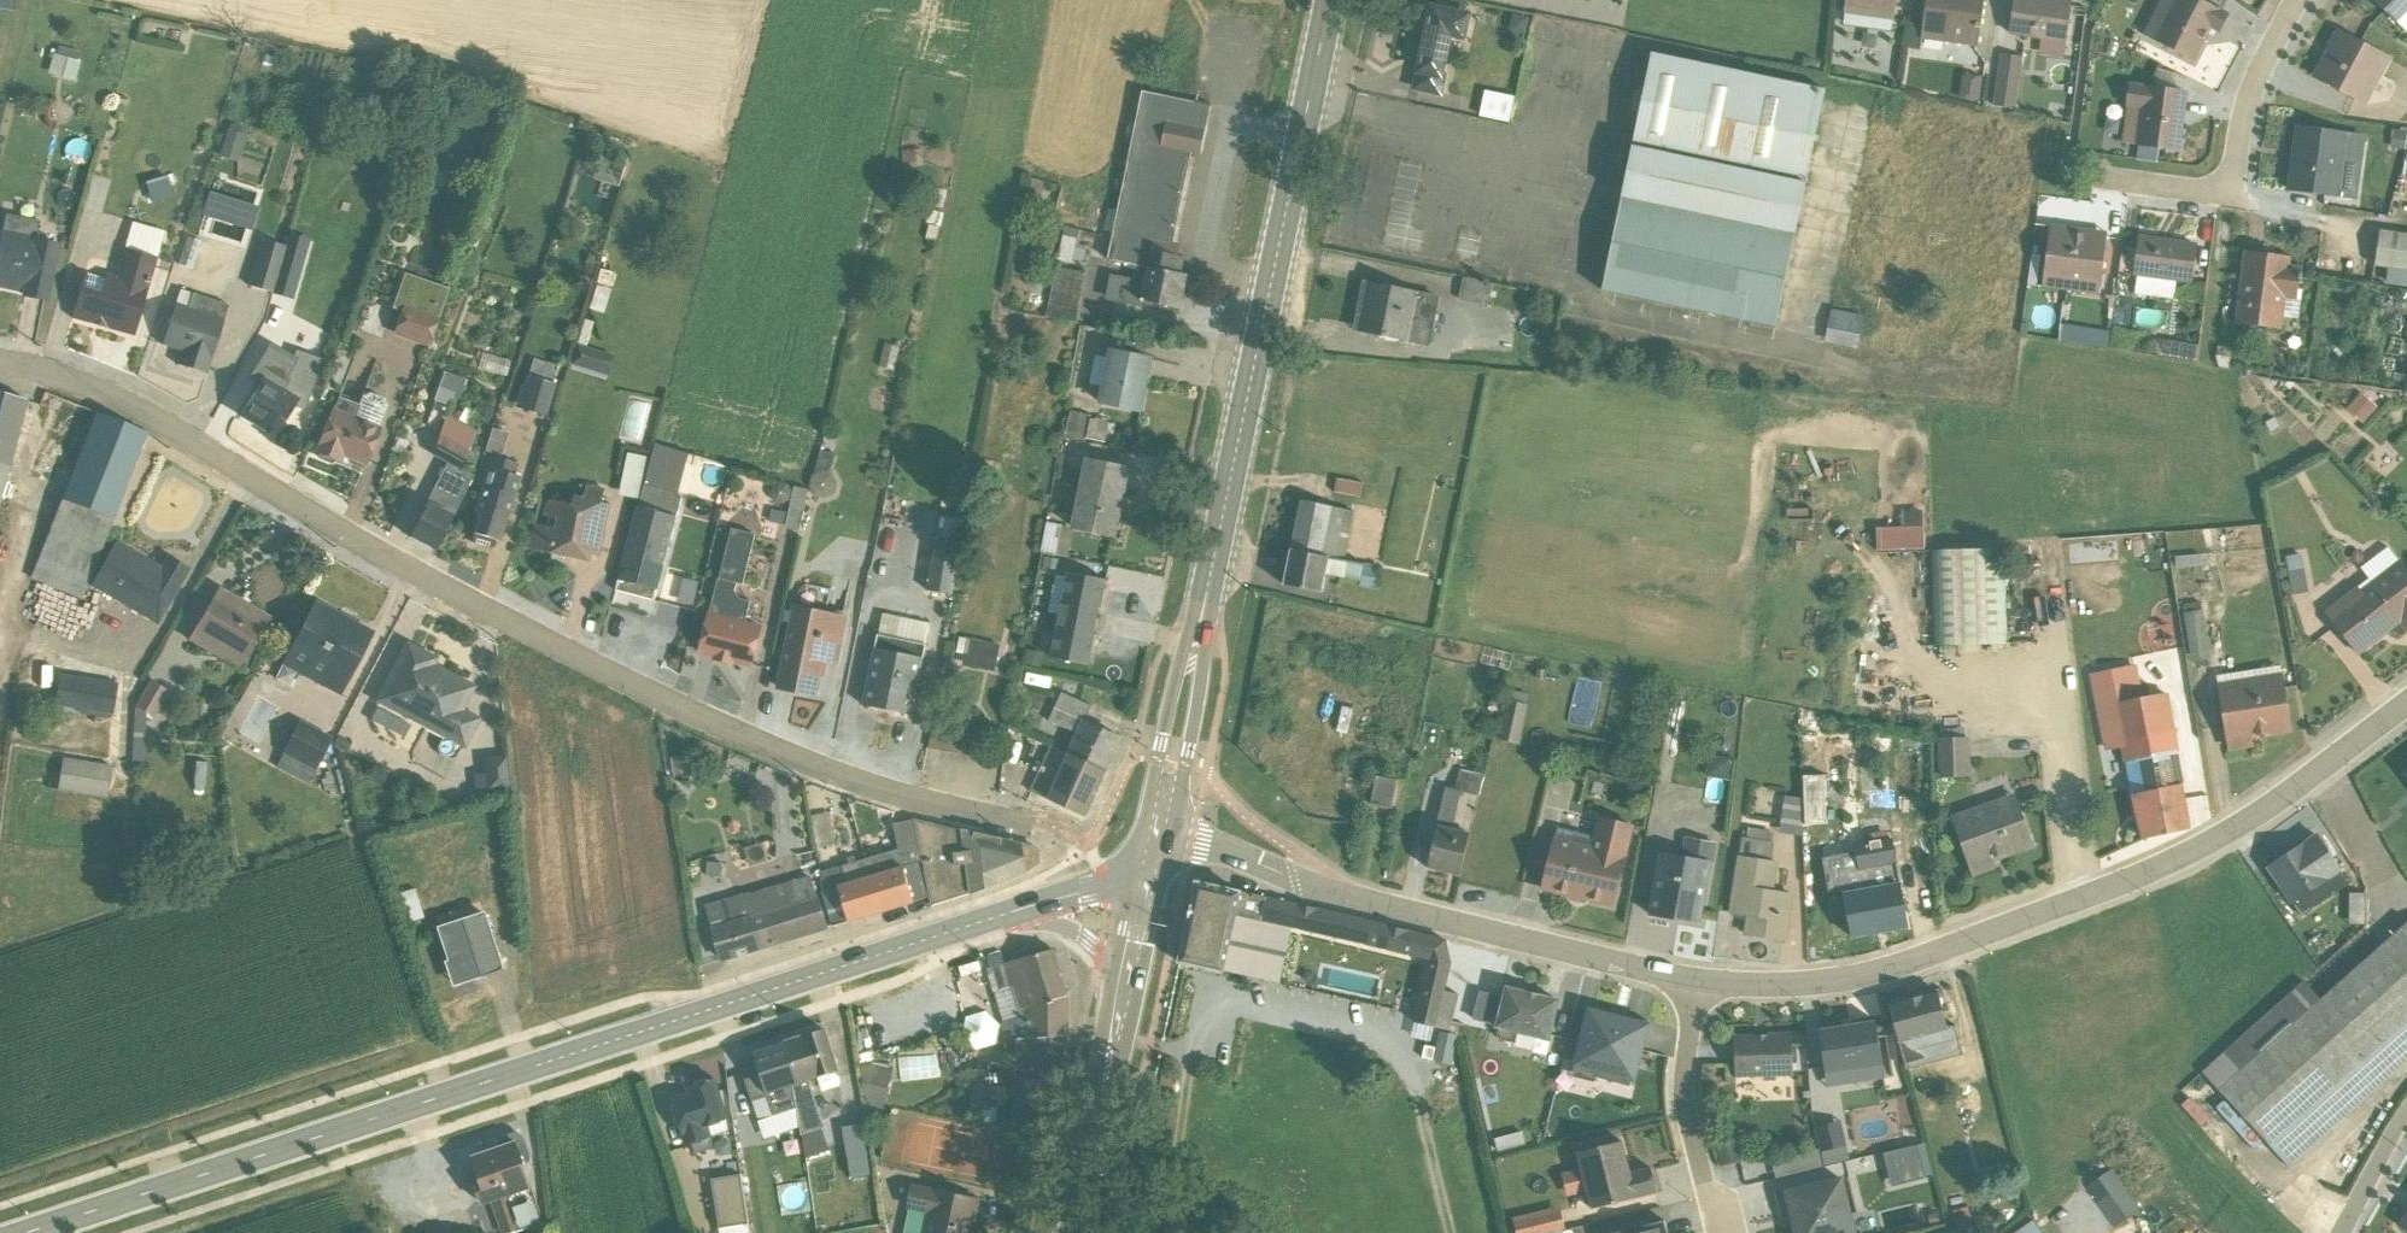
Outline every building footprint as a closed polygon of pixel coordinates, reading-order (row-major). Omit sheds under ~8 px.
[(11,8),(13,0),(0,0),(0,6),(11,8)] [(1470,18),(1463,16),(1466,3),(1452,0),(1433,0),(1414,89),(1442,95),(1452,48),(1450,47),(1451,41),(1465,43),(1470,18)] [(1845,0),(1843,14),(1892,22),(1895,0),(1843,0),(1845,0)] [(1922,25),(1906,23),(1903,49),(1918,51),(1919,40),(1976,47),(1983,0),(1925,0),(1922,25)] [(2046,0),(2013,0),(2007,35),(2040,40),(2038,55),(2062,59),(2071,1),(2068,0),(2053,0),(2053,1),(2046,0)] [(2142,35),(2192,61),(2209,28),(2219,33),(2228,15),(2198,0),(2160,0),(2142,35)] [(2403,31),(2406,27),(2406,0),(2371,0),(2403,31)] [(1511,15),(1508,32),(1524,35),(1528,19),(1511,15)] [(2389,60),(2337,33),(2313,77),(2365,105),(2389,60)] [(2014,109),(2021,58),(1999,55),(1992,106),(2014,109)] [(1824,93),(1652,56),(1602,294),(1774,330),(1824,93)] [(2129,84),(2121,143),(2136,145),(2134,160),(2156,163),(2158,148),(2177,150),(2184,94),(2182,93),(2184,79),(2156,70),(2154,89),(2144,88),(2144,86),(2129,84)] [(1980,78),(1960,76),(1957,99),(1977,101),(1980,78)] [(1484,92),(1479,117),(1508,123),(1513,98),(1484,92)] [(1199,155),(1209,107),(1141,93),(1117,211),(1107,209),(1103,233),(1109,234),(1112,234),(1106,261),(1146,269),(1143,282),(1109,275),(1104,300),(1140,308),(1141,302),(1178,309),(1185,276),(1180,275),(1183,258),(1169,255),(1190,154),(1199,155)] [(220,151),(237,157),(247,133),(229,126),(220,151)] [(2296,128),(2288,190),(2355,199),(2364,138),(2296,128)] [(2406,133),(2391,130),(2388,149),(2403,151),(2406,133)] [(172,197),(165,176),(144,183),(151,204),(172,197)] [(238,202),(214,194),(205,219),(229,227),(238,202)] [(4,217),(0,237),(0,286),(24,291),(23,296),(43,300),(55,244),(34,240),(37,224),(4,217)] [(133,337),(163,232),(131,223),(123,249),(122,249),(114,277),(105,274),(103,279),(84,273),(83,274),(71,319),(133,337)] [(2070,229),(2049,226),(2041,289),(2098,295),(2105,239),(2106,234),(2070,229)] [(1073,262),(1082,265),(1083,264),(1086,247),(1076,244),(1078,232),(1064,228),(1063,229),(1057,261),(1070,263),(1073,262)] [(2379,232),(2378,232),(2373,268),(2400,272),(2398,287),(2406,288),(2406,236),(2379,232)] [(308,241),(288,235),(271,293),(291,299),(308,241)] [(200,242),(186,238),(177,264),(191,269),(200,242)] [(2139,239),(2133,277),(2135,277),(2133,296),(2171,301),(2174,283),(2189,284),(2194,246),(2139,239)] [(284,247),(261,240),(247,286),(271,293),(284,247)] [(2244,253),(2235,324),(2280,331),(2282,318),(2297,319),(2301,291),(2297,290),(2299,268),(2288,267),(2289,258),(2244,253)] [(1085,274),(1055,268),(1045,318),(1075,324),(1085,274)] [(399,313),(392,335),(424,347),(446,289),(403,274),(402,275),(391,309),(399,313)] [(1491,285),(1463,279),(1458,302),(1487,307),(1491,285)] [(1429,347),(1439,299),(1371,284),(1361,332),(1429,347)] [(601,313),(608,290),(595,287),(588,309),(601,313)] [(227,307),(192,295),(179,290),(175,304),(161,345),(180,351),(177,360),(188,364),(187,368),(205,374),(227,307)] [(1859,343),(1861,311),(1829,309),(1827,341),(1859,343)] [(591,323),(582,320),(575,344),(584,347),(591,323)] [(2062,326),(2060,340),(2107,348),(2109,333),(2062,326)] [(259,386),(240,416),(266,432),(277,415),(283,419),(291,407),(303,411),(321,361),(295,350),(292,357),(269,344),(248,379),(259,386)] [(1096,403),(1139,412),(1150,360),(1108,351),(1106,359),(1094,356),(1088,385),(1099,387),(1096,403)] [(603,369),(595,352),(575,361),(583,378),(603,369)] [(481,354),(478,368),(505,376),(509,362),(481,354)] [(555,368),(531,360),(523,385),(521,384),(513,408),(544,418),(555,385),(550,384),(555,368)] [(459,385),(438,377),(429,400),(450,408),(459,385)] [(2349,407),(2366,418),(2377,401),(2360,390),(2349,407)] [(23,399),(0,393),(0,493),(23,399)] [(334,406),(315,452),(319,454),(318,457),(320,460),(330,464),(332,462),(334,459),(338,461),(340,455),(363,464),(386,406),(383,400),(368,394),(360,397),(357,405),(331,395),(327,403),(334,406)] [(461,471),(469,448),(476,432),(469,428),(476,414),(464,408),(457,420),(446,415),(433,448),(430,456),(444,464),(424,503),(426,505),(407,537),(433,551),(434,550),(472,476),(461,471)] [(1069,412),(1063,439),(1085,443),(1086,440),(1104,444),(1105,442),(1110,443),(1114,425),(1090,420),(1090,416),(1069,412)] [(145,433),(95,413),(29,579),(78,599),(145,433)] [(491,428),(487,448),(501,451),(506,431),(491,428)] [(470,542),(490,548),(493,540),(497,541),(506,515),(512,516),(515,505),(511,503),(518,478),(512,476),(515,464),(483,454),(474,484),(481,487),(472,514),(478,516),(470,542)] [(645,457),(627,454),(619,496),(638,500),(645,457)] [(831,457),(820,454),(813,476),(808,487),(812,496),(821,499),(832,495),(836,485),(831,476),(826,473),(831,457)] [(1127,470),(1127,469),(1084,461),(1069,528),(1046,524),(1040,553),(1067,559),(1073,529),(1113,537),(1127,470)] [(1363,486),(1336,480),(1334,493),(1361,498),(1363,486)] [(787,486),(778,484),(771,488),(770,497),(775,504),(782,505),(788,501),(790,492),(787,486)] [(534,525),(529,549),(551,554),(550,559),(563,561),(564,557),(572,558),(579,553),(599,557),(609,506),(609,505),(602,503),(605,490),(587,486),(584,499),(575,497),(573,507),(547,502),(544,516),(557,519),(555,529),(534,525)] [(807,491),(793,487),(784,527),(797,531),(807,491)] [(653,601),(682,498),(643,488),(615,591),(653,601)] [(1358,588),(1375,591),(1379,567),(1365,564),(1364,566),(1344,562),(1353,513),(1300,501),(1283,585),(1321,593),(1325,574),(1359,582),(1358,588)] [(1875,552),(1923,550),(1922,527),(1874,529),(1875,552)] [(742,586),(755,535),(731,530),(719,576),(718,576),(699,653),(714,657),(714,660),(732,664),(733,662),(750,666),(760,627),(745,623),(750,603),(739,600),(734,592),(736,585),(742,586)] [(961,547),(936,542),(927,591),(952,596),(961,547)] [(115,545),(90,588),(154,624),(186,570),(167,559),(160,571),(115,545)] [(2406,630),(2406,573),(2387,547),(2359,569),(2366,579),(2324,612),(2356,654),(2399,622),(2406,631),(2406,630)] [(1932,553),(1935,649),(2003,647),(2001,551),(1932,553)] [(2291,596),(2307,593),(2300,555),(2284,558),(2291,596)] [(2174,569),(2201,568),(2201,556),(2174,557),(2174,569)] [(1105,581),(1105,580),(1066,573),(1049,658),(1088,665),(1105,581)] [(187,640),(239,671),(269,618),(217,588),(187,640)] [(2209,659),(2200,602),(2181,605),(2190,662),(2209,659)] [(337,696),(371,633),(314,603),(281,666),(281,667),(337,696)] [(795,606),(778,688),(814,696),(818,677),(824,678),(826,666),(837,667),(847,618),(795,606)] [(925,645),(877,635),(862,706),(911,716),(925,645)] [(952,643),(945,642),(943,654),(950,656),(949,662),(961,665),(961,667),(993,673),(998,647),(953,638),(952,643)] [(408,646),(405,646),(375,703),(463,750),(480,719),(459,709),(470,687),(429,665),(432,659),(408,646)] [(1043,655),(1027,651),(1023,665),(1039,669),(1043,655)] [(2122,747),(2142,840),(2188,830),(2167,694),(2139,699),(2133,670),(2092,677),(2106,749),(2122,747)] [(2218,684),(2228,749),(2250,745),(2249,737),(2288,731),(2279,674),(2218,684)] [(1576,675),(1569,722),(1594,726),(1601,679),(1576,675)] [(53,709),(110,718),(115,688),(58,680),(53,709)] [(130,767),(140,768),(141,753),(145,715),(152,719),(168,692),(149,681),(133,707),(130,767)] [(1091,707),(1061,693),(1048,722),(1074,735),(1065,753),(1105,772),(1120,739),(1083,722),(1091,707)] [(1505,698),(1500,738),(1522,740),(1527,700),(1505,698)] [(298,722),(275,768),(305,784),(312,771),(314,772),(331,739),(298,722)] [(1965,738),(1964,730),(1940,730),(1940,740),(1936,740),(1937,779),(1969,777),(1968,739),(1965,738)] [(932,732),(930,746),(957,749),(959,735),(932,732)] [(1050,746),(1041,766),(1042,767),(1030,792),(1085,817),(1105,772),(1065,753),(1050,746)] [(486,759),(485,787),(506,787),(506,759),(486,759)] [(1360,764),(1344,760),(1341,775),(1356,779),(1360,764)] [(61,764),(57,795),(106,801),(110,769),(61,764)] [(1459,876),(1482,775),(1459,770),(1458,770),(1454,790),(1459,791),(1450,829),(1437,826),(1427,868),(1459,876)] [(1396,782),(1376,777),(1370,805),(1390,810),(1396,782)] [(1951,817),(1972,875),(1993,868),(1990,861),(2031,846),(2012,794),(1951,817)] [(1783,797),(1777,834),(1801,838),(1799,799),(1783,797)] [(811,816),(817,848),(834,844),(828,813),(811,816)] [(1557,830),(1542,889),(1611,906),(1631,826),(1598,818),(1592,838),(1557,830)] [(917,863),(922,862),(914,821),(892,825),(897,850),(864,860),(880,913),(927,898),(917,863)] [(1035,847),(960,831),(914,821),(922,862),(931,906),(969,894),(1025,874),(1038,862),(1035,847)] [(1773,833),(1747,829),(1745,839),(1741,839),(1729,912),(1747,916),(1744,934),(1784,941),(1791,894),(1774,892),(1778,863),(1770,862),(1773,843),(1771,842),(1773,833)] [(2302,845),(2267,868),(2300,916),(2346,885),(2338,874),(2339,873),(2320,845),(2315,836),(2302,845)] [(1659,853),(1648,915),(1699,924),(1714,843),(1683,838),(1679,857),(1659,853)] [(1842,892),(1850,937),(1906,927),(1891,840),(1854,846),(1855,852),(1821,858),(1827,895),(1842,892)] [(848,864),(820,873),(825,891),(823,892),(833,926),(880,913),(864,860),(855,863),(853,858),(847,859),(848,864)] [(705,907),(721,960),(826,928),(810,877),(705,907)] [(1222,973),(1236,916),(1426,961),(1412,1022),(1448,1032),(1457,995),(1443,991),(1450,964),(1444,941),(1195,883),(1178,963),(1222,973)] [(423,919),(415,890),(401,895),(410,923),(423,919)] [(463,919),(437,928),(448,961),(445,962),(454,987),(502,971),(483,913),(463,920),(463,919)] [(2201,1071),(2287,1167),(2406,1061),(2406,923),(2319,1000),(2302,981),(2201,1071)] [(1066,996),(1052,950),(1002,965),(999,954),(986,958),(989,969),(984,970),(991,993),(993,992),(1002,1022),(1002,1045),(1014,1045),(1015,1063),(1061,1061),(1067,1036),(1066,996)] [(1498,1030),(1497,1036),(1500,1040),(1509,1043),(1514,1040),(1515,1037),(1516,1035),(1546,1042),(1556,1002),(1535,995),(1505,989),(1495,1029),(1498,1030)] [(1936,993),(1888,1005),(1904,1066),(1919,1062),(1913,1038),(1936,1032),(1942,1055),(1953,1052),(1955,1059),(1962,1057),(1961,1051),(1962,1050),(1956,1026),(1946,1029),(1936,993)] [(1589,1009),(1571,1077),(1592,1083),(1594,1077),(1628,1086),(1630,1082),(1634,1082),(1649,1025),(1589,1009)] [(1818,1031),(1827,1088),(1883,1079),(1874,1022),(1818,1031)] [(838,1073),(823,1030),(784,1044),(799,1086),(793,1088),(804,1158),(828,1151),(820,1129),(824,1128),(812,1095),(833,1088),(829,1076),(838,1073)] [(1456,1037),(1440,1032),(1433,1061),(1448,1066),(1456,1037)] [(1775,1078),(1792,1078),(1791,1033),(1767,1033),(1766,1035),(1733,1037),(1734,1078),(1762,1077),(1762,1082),(1775,1081),(1775,1078)] [(784,1044),(753,1054),(759,1075),(744,1080),(750,1100),(757,1120),(773,1115),(796,1108),(793,1088),(799,1086),(784,1044)] [(888,1081),(891,1066),(863,1060),(861,1076),(866,1107),(884,1111),(890,1082),(888,1081)] [(969,1072),(970,1112),(978,1111),(977,1127),(992,1129),(995,1107),(1010,1106),(1011,1100),(1015,1101),(1010,1124),(1025,1127),(1023,1136),(1040,1140),(1051,1086),(1048,1085),(1046,1090),(998,1081),(998,1085),(987,1086),(986,1071),(969,1072)] [(713,1080),(688,1088),(690,1095),(671,1101),(673,1108),(670,1109),(683,1147),(692,1145),(696,1154),(712,1149),(709,1138),(727,1132),(725,1120),(726,1119),(713,1080)] [(842,1124),(851,1174),(871,1171),(863,1121),(842,1124)] [(501,1232),(514,1232),(542,1223),(523,1167),(529,1162),(529,1159),(523,1139),(520,1136),(517,1134),(513,1134),(503,1138),(500,1140),(498,1145),(498,1149),(486,1153),(488,1159),(475,1164),(480,1180),(473,1183),(482,1207),(491,1205),(501,1232)] [(1882,1152),(1891,1185),(1933,1174),(1925,1141),(1882,1152)] [(1621,1142),(1576,1154),(1590,1209),(1656,1192),(1650,1169),(1629,1174),(1621,1142)] [(1816,1149),(1770,1160),(1774,1179),(1821,1167),(1816,1149)] [(746,1221),(739,1175),(713,1179),(720,1225),(746,1221)] [(1776,1195),(1780,1213),(1790,1211),(1795,1232),(1856,1232),(1842,1179),(1776,1195)] [(910,1188),(906,1209),(907,1210),(902,1232),(969,1232),(976,1202),(910,1188)] [(2398,1227),(2406,1232),(2406,1212),(2398,1227)] [(1663,1221),(1613,1232),(1666,1232),(1663,1221)]
